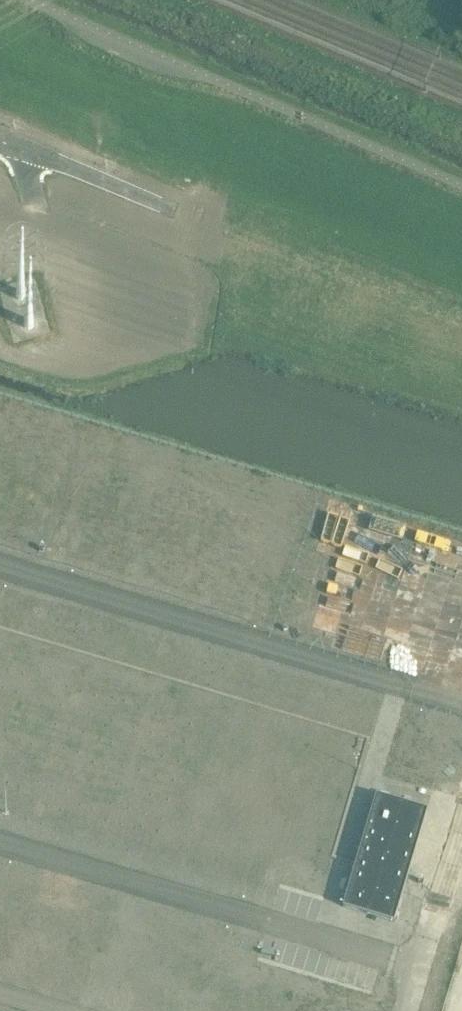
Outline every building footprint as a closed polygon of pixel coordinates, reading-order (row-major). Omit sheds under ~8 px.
[(428,811),(376,796),(343,908),(394,923),(428,811)]
